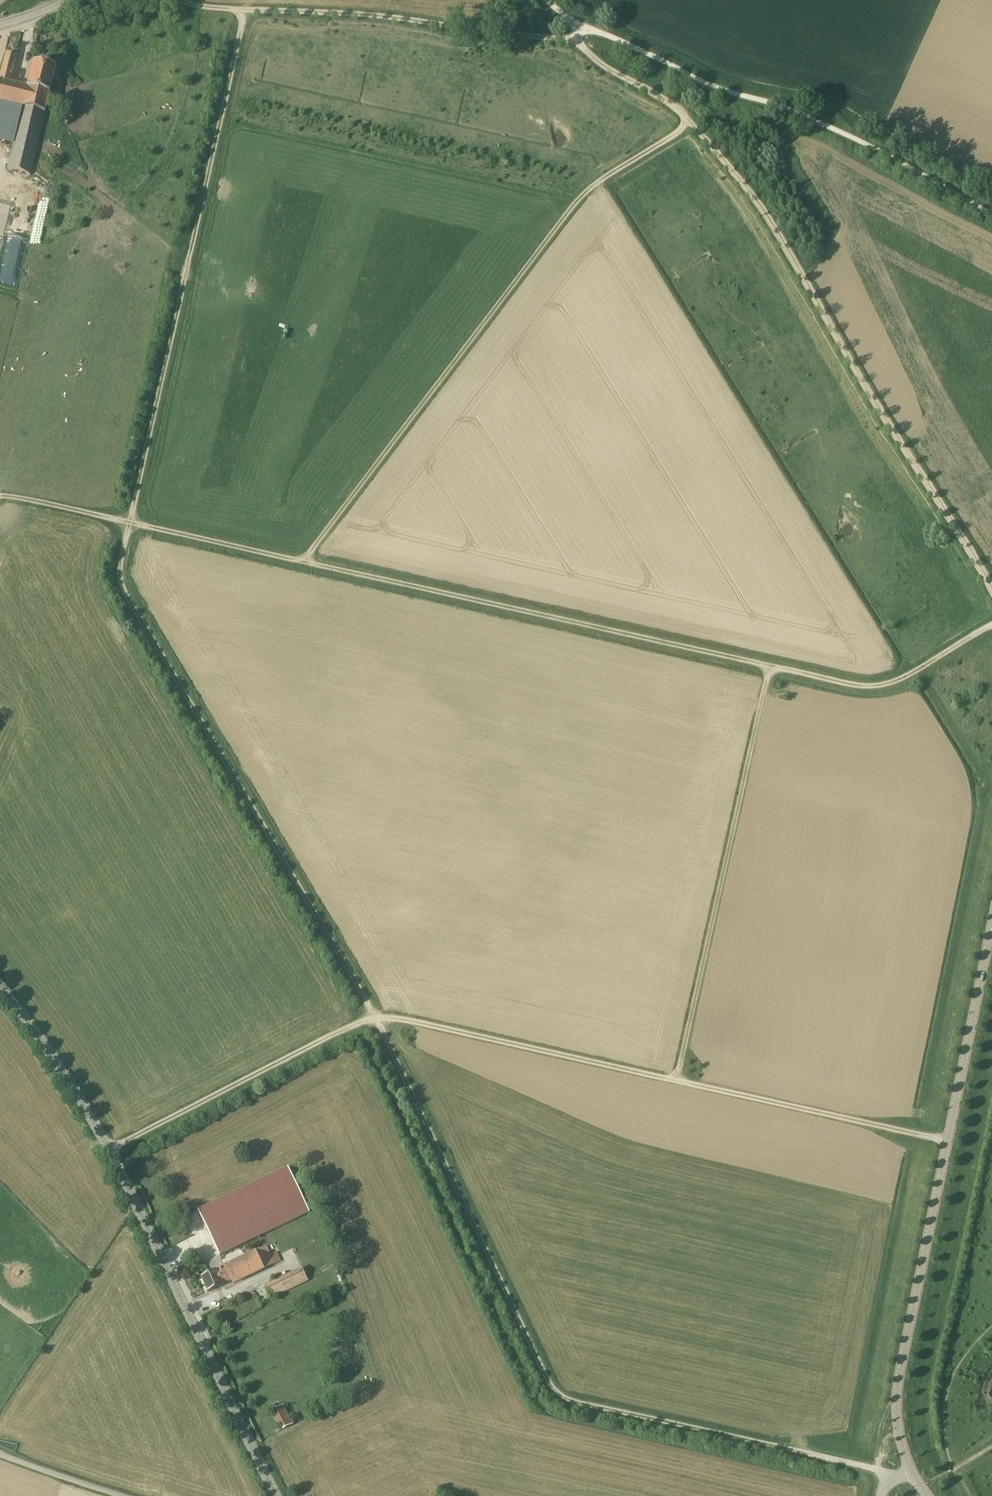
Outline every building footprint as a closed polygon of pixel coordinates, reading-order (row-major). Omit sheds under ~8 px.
[(16,56),(6,53),(0,78),(0,80),(0,82),(0,119),(3,120),(5,115),(19,118),(16,129),(8,127),(5,142),(14,144),(8,169),(31,174),(55,67),(33,63),(27,86),(10,82),(13,65),(16,56)] [(220,1255),(229,1251),(310,1212),(289,1167),(198,1210),(220,1255)] [(209,1292),(218,1288),(232,1281),(234,1284),(282,1262),(277,1252),(271,1255),(267,1246),(202,1277),(209,1292)] [(272,1299),(309,1281),(303,1269),(266,1286),(272,1299)] [(283,1429),(292,1425),(295,1424),(285,1404),(283,1405),(274,1409),(283,1429)]
